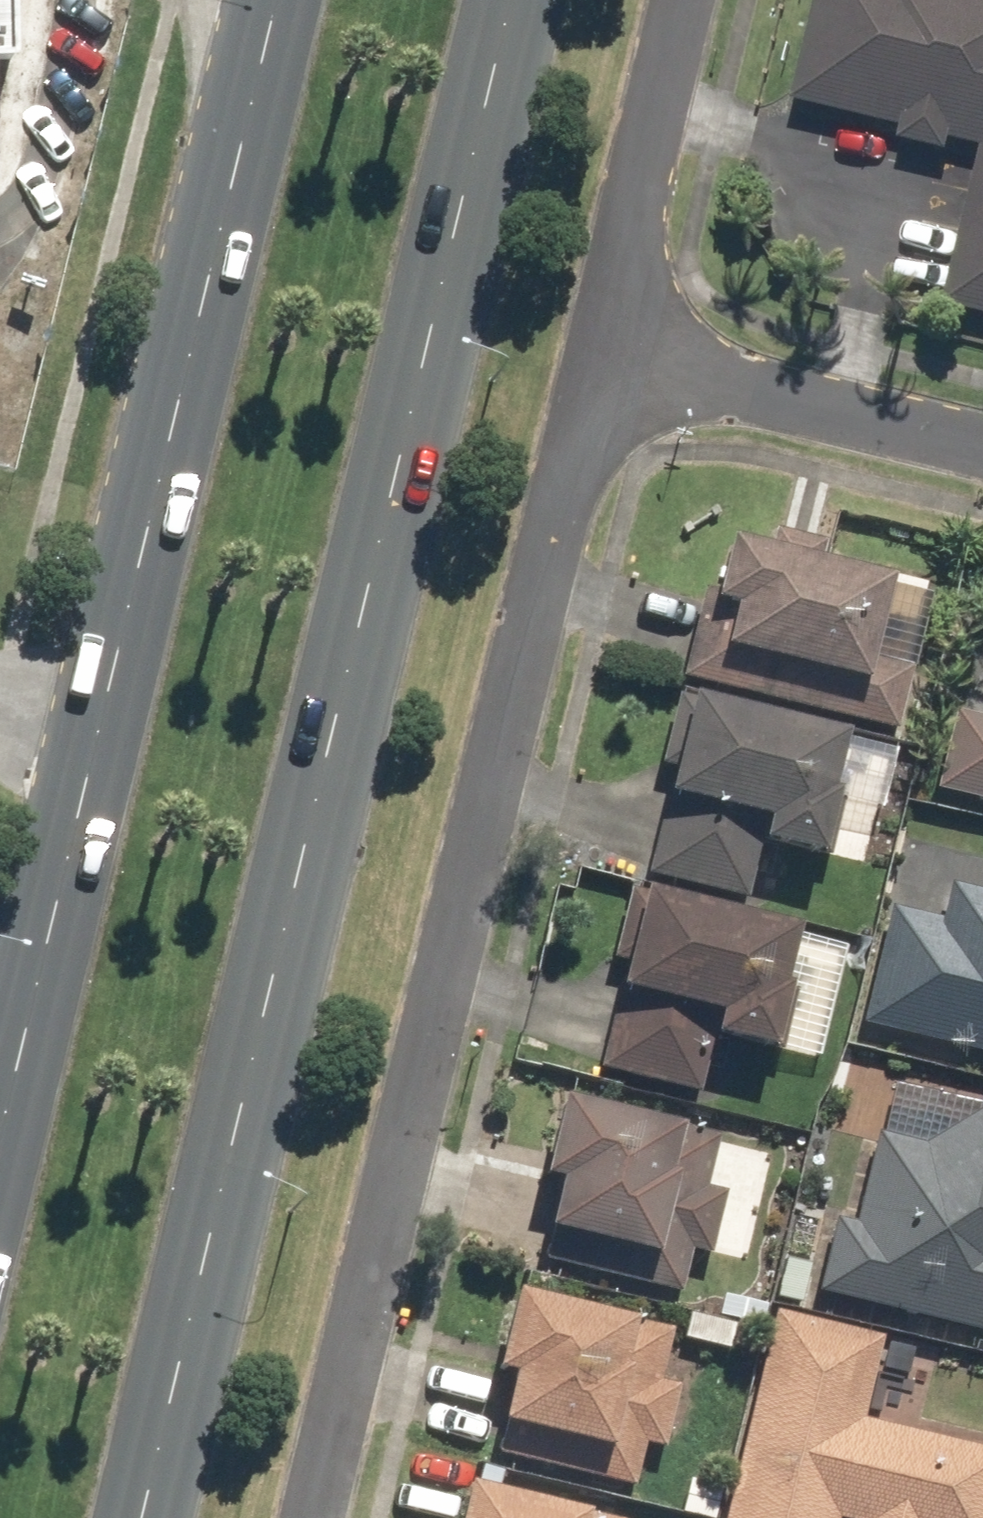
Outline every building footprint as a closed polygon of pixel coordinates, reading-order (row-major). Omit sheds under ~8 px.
[(19,0),(0,0),(0,192),(5,192),(3,62),(19,62),(19,0)] [(982,324),(982,0),(810,0),(784,109),(977,157),(939,314),(982,324)] [(710,583),(688,677),(905,727),(920,662),(890,655),(910,571),(828,552),(832,535),(782,524),(778,540),(745,532),(732,588),(710,583)] [(867,727),(684,685),(666,765),(679,768),(654,874),(753,897),(758,874),(773,877),(781,841),(837,854),(867,727)] [(941,789),(982,799),(982,713),(961,707),(941,789)] [(820,920),(637,878),(618,959),(633,962),(609,1067),(707,1090),(722,1028),(790,1044),(820,920)] [(868,1023),(982,1050),(982,887),(955,880),(947,915),(896,903),(868,1023)] [(727,1127),(574,1091),(555,1172),(568,1175),(548,1259),(689,1292),(699,1248),(719,1253),(735,1186),(714,1181),(727,1127)] [(982,1330),(982,1108),(931,1140),(883,1129),(863,1219),(841,1214),(822,1294),(982,1330)] [(684,1322),(529,1285),(508,1372),(522,1375),(503,1452),(644,1486),(655,1442),(671,1446),(686,1382),(670,1378),(684,1322)] [(729,1517),(982,1517),(982,1443),(870,1416),(890,1332),(779,1306),(729,1517)] [(481,1477),(471,1517),(634,1517),(635,1514),(481,1477)]
